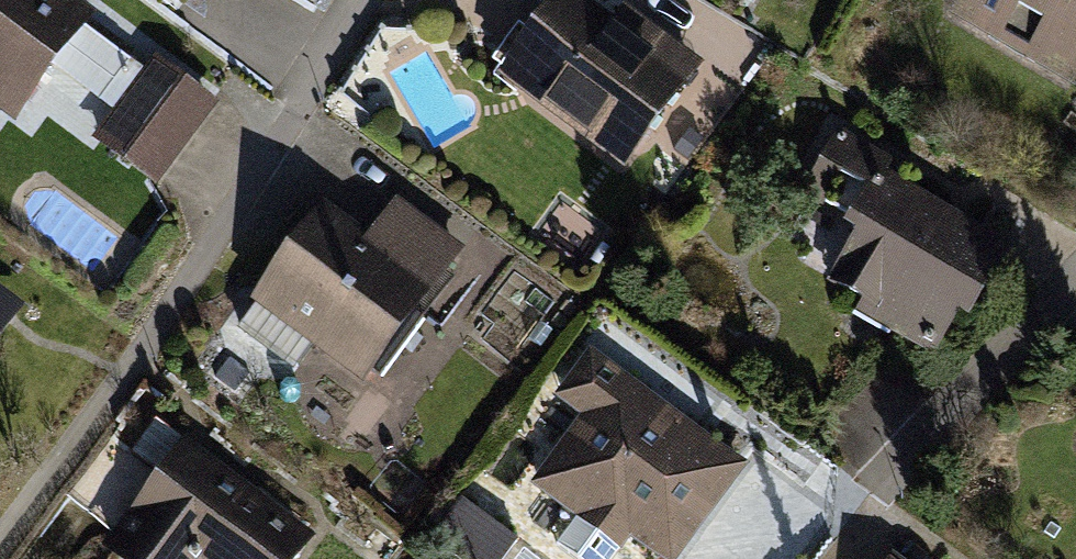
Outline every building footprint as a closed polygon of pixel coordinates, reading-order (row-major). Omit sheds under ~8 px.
[(216,103),(151,54),(139,70),(84,29),(98,11),(84,0),(0,0),(0,108),(22,124),(58,77),(108,114),(90,137),(154,185),(216,103)] [(504,75),(629,170),(713,60),(635,0),(618,23),(588,0),(562,0),(504,75)] [(1075,89),(1075,0),(927,0),(1075,89)] [(942,356),(1007,252),(886,177),(893,165),(847,137),(800,211),(839,235),(813,276),(942,356)] [(327,210),(257,304),(366,386),(467,252),(403,205),(374,245),(327,210)] [(588,351),(552,404),(578,421),(530,490),(615,548),(628,530),(671,558),(677,558),(745,459),(588,351)] [(318,533),(144,407),(75,502),(121,535),(107,555),(113,558),(299,558),(318,533)] [(899,548),(891,558),(914,558),(899,548)]
